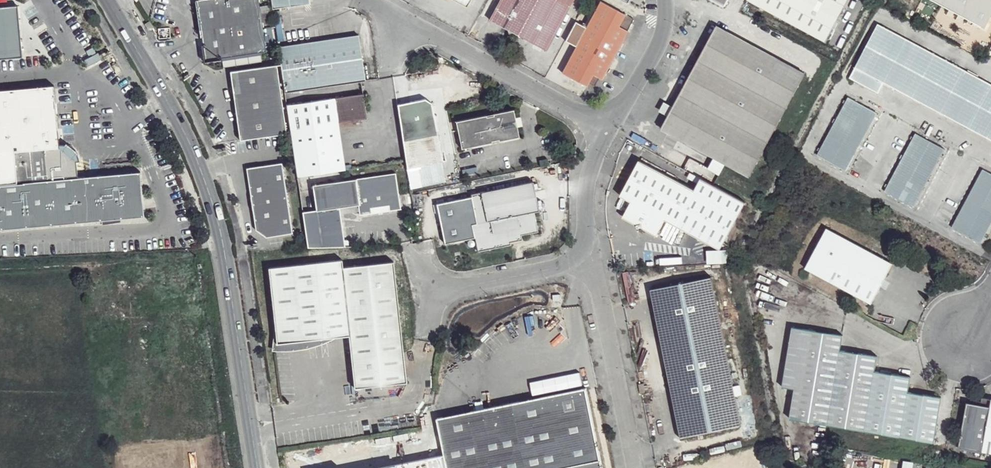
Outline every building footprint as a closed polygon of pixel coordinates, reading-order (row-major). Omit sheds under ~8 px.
[(267,49),(260,0),(195,0),(203,60),(267,49)] [(271,1),(273,6),(275,15),(306,12),(304,3),(310,1),(310,0),(271,0),(271,1)] [(493,17),(549,45),(573,0),(502,0),(493,17)] [(607,0),(599,0),(587,23),(576,19),(565,39),(575,47),(564,70),(562,76),(586,87),(588,80),(594,86),(599,75),(603,76),(629,29),(629,26),(634,16),(625,12),(626,9),(607,0)] [(745,1),(826,41),(847,0),(745,0),(745,1)] [(984,26),(990,13),(990,0),(937,0),(984,26)] [(25,55),(20,4),(0,4),(0,57),(25,55)] [(715,19),(662,125),(713,156),(709,168),(720,174),(726,165),(728,162),(750,173),(801,80),(806,69),(715,19)] [(878,23),(850,76),(879,93),(885,83),(990,142),(990,82),(878,23)] [(274,30),(266,32),(268,42),(276,40),(274,30)] [(359,32),(279,45),(286,89),(365,77),(359,32)] [(278,82),(276,62),(255,65),(228,70),(236,138),(287,132),(282,96),(278,82)] [(0,90),(0,228),(142,217),(137,172),(82,177),(78,162),(71,150),(67,144),(58,145),(53,86),(0,90)] [(335,98),(337,120),(366,117),(363,95),(335,98)] [(425,95),(399,100),(405,157),(408,167),(442,160),(444,160),(432,100),(425,95)] [(878,110),(849,95),(816,154),(847,171),(878,110)] [(335,98),(334,96),(308,96),(286,102),(297,175),(322,173),(346,168),(337,120),(335,98)] [(514,108),(456,118),(465,150),(521,138),(515,117),(514,108)] [(945,147),(915,130),(884,192),(914,207),(945,147)] [(246,165),(255,227),(264,234),(292,230),(281,159),(246,165)] [(442,160),(408,167),(407,170),(411,190),(447,182),(442,160)] [(695,188),(638,160),(620,195),(630,200),(622,217),(636,224),(637,228),(643,227),(657,236),(665,220),(721,247),(746,203),(701,179),(695,188)] [(982,165),(968,191),(951,226),(982,242),(990,225),(990,170),(982,165)] [(357,175),(313,181),(316,208),(302,210),(308,247),(346,245),(340,206),(358,203),(360,213),(401,207),(396,168),(357,175)] [(470,196),(437,202),(445,242),(476,236),(478,252),(523,241),(521,236),(537,232),(533,212),(538,211),(533,183),(496,190),(470,195),(470,196)] [(894,260),(829,226),(807,267),(873,303),(880,288),(887,276),(894,260)] [(343,263),(342,255),(268,263),(278,345),(305,342),(350,337),(356,387),(407,381),(393,257),(343,263)] [(710,270),(650,285),(680,435),(745,423),(710,270)] [(841,332),(792,327),(783,386),(794,388),(790,418),(933,442),(943,393),(909,388),(912,375),(876,367),(879,354),(842,346),(841,332)] [(588,383),(438,413),(444,446),(446,455),(449,467),(605,467),(588,383)] [(968,400),(960,448),(990,452),(990,402),(968,400)] [(446,455),(386,467),(449,467),(446,455)]
